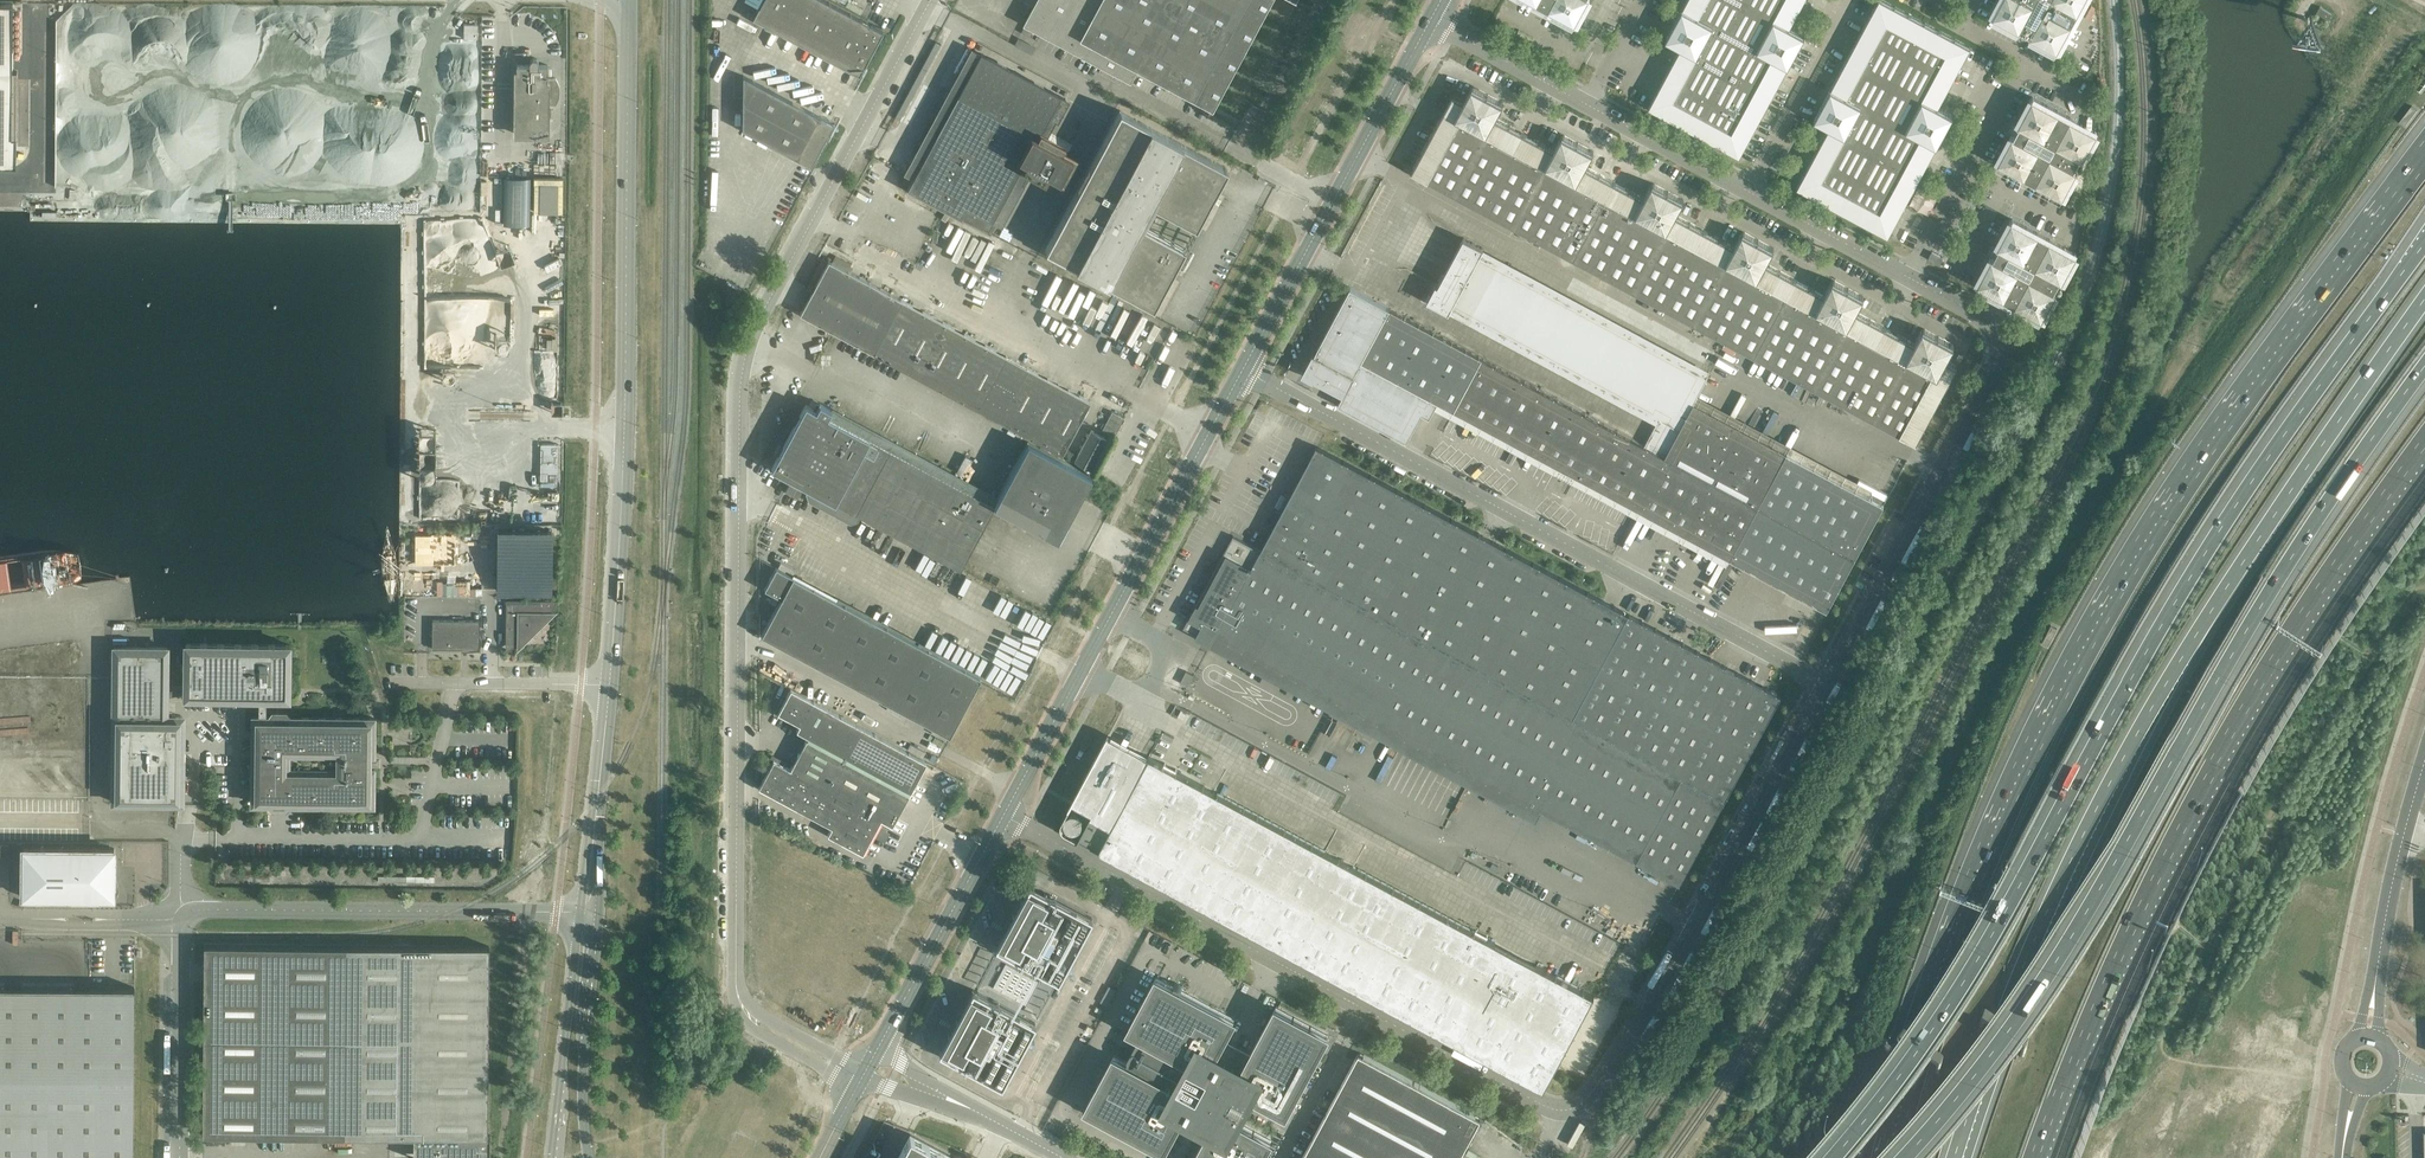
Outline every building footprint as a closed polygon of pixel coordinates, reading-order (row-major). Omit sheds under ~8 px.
[(825,0),(747,0),(759,6),(753,17),(764,23),(770,26),(774,29),(796,41),(801,43),(807,46),(837,63),(842,65),(846,68),(859,75),(868,57),(883,31),(867,23),(825,0)] [(1273,0),(1038,0),(1035,4),(1025,24),(1132,81),(1140,67),(1216,107),(1273,0)] [(1542,5),(1574,23),(1575,23),(1576,22),(1576,23),(1588,0),(1532,0),(1542,5)] [(1805,37),(1805,36),(1805,35),(1804,35),(1805,34),(1796,30),(1791,27),(1792,25),(1803,4),(1805,0),(1686,0),(1676,18),(1670,31),(1667,35),(1666,37),(1666,38),(1666,39),(1666,40),(1675,45),(1680,48),(1678,51),(1668,70),(1664,77),(1661,82),(1653,98),(1648,106),(1649,107),(1648,107),(1649,108),(1694,132),(1739,156),(1740,156),(1747,144),(1754,131),(1756,126),(1760,120),(1771,100),(1772,97),(1779,84),(1786,72),(1789,66),(1790,64),(1802,42),(1805,37)] [(1953,116),(1953,115),(1953,114),(1939,107),(1942,101),(1945,96),(1947,92),(1953,81),(1959,70),(1971,48),(1970,47),(1970,46),(1927,23),(1926,22),(1924,21),(1884,0),(1877,0),(1874,7),(1872,9),(1865,23),(1859,35),(1849,52),(1843,63),(1834,81),(1828,92),(1817,112),(1815,117),(1814,118),(1814,119),(1815,119),(1814,120),(1824,125),(1828,127),(1827,129),(1816,150),(1810,161),(1805,171),(1797,186),(1797,187),(1797,188),(1887,236),(1888,236),(1889,236),(1896,222),(1903,210),(1907,203),(1919,180),(1924,171),(1932,155),(1940,142),(1942,137),(1944,133),(1953,116)] [(2085,0),(1999,0),(1991,15),(1992,15),(1992,16),(1992,17),(2017,30),(2018,31),(2018,30),(2019,30),(2020,30),(2021,29),(2022,30),(2021,31),(2021,32),(2024,34),(2027,35),(2028,33),(2030,34),(2029,35),(2030,35),(2029,36),(2030,36),(2029,37),(2030,37),(2056,51),(2056,50),(2057,51),(2057,50),(2075,18),(2085,0)] [(17,154),(17,71),(13,71),(13,3),(13,1),(0,1),(0,154),(17,154)] [(2332,14),(2320,6),(2316,13),(2328,20),(2332,14)] [(478,24),(464,24),(464,31),(464,38),(478,38),(478,24)] [(2024,34),(2021,32),(2021,31),(2020,31),(2018,35),(2026,40),(2028,36),(2027,35),(2024,34)] [(974,49),(981,52),(1060,95),(1065,98),(1066,98),(1070,92),(978,43),(974,49)] [(913,178),(981,52),(972,48),(904,173),(913,178)] [(907,189),(924,198),(946,210),(990,233),(992,229),(990,228),(993,222),(997,224),(997,223),(998,224),(1065,98),(1060,95),(981,52),(913,178),(907,189)] [(519,100),(519,127),(519,128),(519,129),(520,130),(521,131),(523,131),(529,131),(529,134),(547,134),(547,104),(555,104),(556,102),(557,102),(558,100),(558,98),(559,96),(560,94),(560,93),(560,91),(560,90),(560,88),(559,87),(559,85),(558,83),(558,82),(557,80),(556,78),(548,78),(548,65),(539,65),(539,62),(539,61),(538,60),(538,59),(537,58),(536,58),(535,57),(534,57),(533,58),(532,58),(531,58),(531,59),(530,60),(530,61),(530,62),(530,65),(517,64),(516,100),(519,100)] [(803,107),(743,75),(742,129),(811,165),(825,139),(828,134),(833,123),(803,107)] [(1769,264),(1767,263),(1774,249),(1774,248),(1773,248),(1774,248),(1770,245),(1743,231),(1743,232),(1742,232),(1734,245),(1729,243),(1710,232),(1705,230),(1700,227),(1683,218),(1677,215),(1684,201),(1683,201),(1684,200),(1683,200),(1683,199),(1677,195),(1659,186),(1653,183),(1652,183),(1652,184),(1651,183),(1644,197),(1640,195),(1621,185),(1616,182),(1592,169),(1586,166),(1587,164),(1594,152),(1593,152),(1594,151),(1593,151),(1587,147),(1568,137),(1563,135),(1562,135),(1561,135),(1554,149),(1548,146),(1525,133),(1501,120),(1496,118),(1504,104),(1503,104),(1504,103),(1503,103),(1503,102),(1499,100),(1473,86),(1473,87),(1472,86),(1472,87),(1471,87),(1464,100),(1454,95),(1453,95),(1452,96),(1452,95),(1450,99),(1447,104),(1444,110),(1441,116),(1437,124),(1434,129),(1431,134),(1428,140),(1425,145),(1423,150),(1420,155),(1417,160),(1414,165),(1412,171),(1412,172),(1440,187),(1484,211),(1530,235),(1575,259),(1621,283),(1664,307),(1801,381),(1846,405),(1876,421),(1891,429),(1915,442),(1916,443),(1917,442),(1944,393),(1957,367),(1957,366),(1947,360),(1954,346),(1954,345),(1953,345),(1954,344),(1928,331),(1924,328),(1923,329),(1923,328),(1923,329),(1922,329),(1915,342),(1912,341),(1893,331),(1888,328),(1881,325),(1860,313),(1857,312),(1864,298),(1864,297),(1863,296),(1864,296),(1859,293),(1834,280),(1833,280),(1832,281),(1832,280),(1825,294),(1818,290),(1805,283),(1796,279),(1769,264)] [(2083,159),(2097,133),(2097,132),(2096,132),(2097,131),(2090,128),(2085,125),(2074,119),(2073,118),(2071,117),(2033,97),(2032,97),(2032,98),(2031,97),(2018,123),(2016,125),(2014,129),(2012,133),(2010,136),(1997,161),(1997,162),(1998,162),(1997,163),(2025,177),(2040,186),(2061,197),(2062,197),(2062,196),(2063,197),(2077,170),(2076,170),(2077,169),(2076,169),(2075,168),(2076,166),(2079,160),(2080,159),(2081,160),(2082,159),(2083,159)] [(1065,98),(998,224),(1002,226),(1070,100),(1066,98),(1065,98)] [(1169,277),(1185,248),(1183,247),(1184,247),(1144,225),(1149,215),(1154,205),(1194,226),(1195,226),(1196,226),(1215,191),(1220,181),(1226,170),(1227,168),(1120,110),(1045,249),(1153,307),(1169,277)] [(2014,129),(2016,125),(2012,123),(2008,131),(2012,133),(2014,129)] [(1550,130),(1545,127),(1542,133),(1547,136),(1550,130)] [(556,158),(526,158),(526,172),(556,173),(556,158)] [(535,176),(535,212),(564,212),(565,177),(535,176)] [(2062,281),(2077,255),(2076,254),(2076,253),(2070,250),(2062,245),(2053,240),(2012,219),(2011,219),(1997,244),(1995,247),(1994,251),(1992,255),(1990,257),(1976,283),(1977,283),(1977,284),(1977,285),(2005,300),(2009,302),(2012,304),(2041,319),(2041,318),(2041,319),(2042,318),(2056,292),(2056,291),(2056,290),(2054,290),(2055,288),(2057,285),(2058,282),(2059,280),(2061,281),(2062,281)] [(1657,422),(1645,445),(1665,456),(1694,402),(1697,395),(1708,375),(1706,374),(1481,253),(1483,249),(1484,248),(1464,237),(1462,241),(1457,250),(1452,259),(1447,269),(1441,279),(1438,285),(1436,284),(1429,297),(1427,300),(1449,312),(1450,311),(1452,307),(1659,418),(1657,422)] [(1994,251),(1995,247),(1991,245),(1987,252),(1992,255),(1994,251)] [(1710,371),(1483,249),(1481,253),(1706,374),(1708,375),(1710,371)] [(1939,265),(1943,258),(1932,252),(1928,259),(1939,265)] [(807,283),(814,287),(827,262),(820,259),(820,260),(807,283)] [(875,354),(904,300),(829,260),(827,262),(814,287),(811,293),(803,307),(800,313),(811,319),(815,321),(817,322),(831,330),(875,354)] [(1314,380),(1315,379),(1325,360),(1329,362),(1334,365),(1353,376),(1352,379),(1343,394),(1342,397),(1338,404),(1343,406),(1351,411),(1407,441),(1411,435),(1422,413),(1426,415),(1430,417),(1434,409),(1438,401),(1363,360),(1390,308),(1351,287),(1344,299),(1316,352),(1315,354),(1313,353),(1302,374),(1311,379),(1314,380)] [(1090,401),(904,300),(875,354),(1009,426),(1062,454),(1090,401)] [(1659,418),(1452,307),(1450,311),(1657,422),(1659,418)] [(1640,509),(1732,559),(1755,513),(1787,453),(1694,402),(1665,456),(1645,445),(1390,308),(1363,360),(1438,401),(1441,403),(1450,407),(1457,411),(1464,415),(1471,419),(1478,423),(1486,427),(1492,430),(1515,442),(1573,473),(1580,477),(1585,480),(1593,484),(1600,488),(1608,492),(1615,496),(1621,499),(1628,503),(1637,508),(1640,509)] [(1315,379),(1343,394),(1352,379),(1353,376),(1334,365),(1329,362),(1325,360),(1315,379)] [(1870,497),(1872,498),(1872,494),(1872,489),(1697,395),(1694,402),(1787,453),(1870,497)] [(1434,409),(1728,566),(1732,559),(1727,556),(1721,553),(1714,549),(1706,545),(1698,541),(1692,537),(1685,534),(1678,530),(1672,527),(1665,523),(1658,519),(1651,515),(1644,511),(1640,509),(1637,508),(1628,503),(1621,499),(1615,496),(1608,492),(1600,488),(1593,484),(1585,480),(1580,477),(1573,473),(1566,470),(1553,463),(1546,459),(1540,456),(1533,452),(1525,448),(1519,445),(1515,442),(1509,439),(1501,435),(1438,401),(1434,409)] [(781,473),(791,478),(793,479),(808,487),(815,491),(828,498),(834,501),(841,505),(854,512),(861,515),(960,569),(994,506),(993,505),(983,500),(964,489),(945,479),(926,469),(906,458),(887,448),(869,438),(850,428),(830,417),(828,416),(831,409),(820,403),(819,403),(820,403),(818,406),(816,410),(813,408),(806,404),(797,420),(780,451),(776,459),(773,466),(772,467),(772,468),(781,473)] [(831,409),(828,416),(830,417),(850,428),(945,479),(964,489),(983,500),(993,505),(998,497),(832,408),(831,409)] [(1125,417),(1112,411),(1102,430),(1110,434),(1115,436),(1118,431),(1119,429),(1120,425),(1121,424),(1125,417)] [(1108,438),(1092,429),(1075,460),(1091,469),(1108,438)] [(994,506),(1057,539),(1064,527),(1070,515),(1080,497),(1091,475),(1090,475),(1028,442),(1002,488),(998,497),(993,505),(994,506)] [(557,444),(541,443),(540,480),(548,480),(548,473),(557,473),(557,444)] [(1717,813),(1721,806),(1570,726),(1630,614),(1614,606),(1609,603),(1603,600),(1564,579),(1558,576),(1538,565),(1533,562),(1526,558),(1522,556),(1495,542),(1488,538),(1480,534),(1478,533),(1343,460),(1317,446),(1316,449),(1312,454),(1309,460),(1306,467),(1299,479),(1282,511),(1283,512),(1280,518),(1276,525),(1275,524),(1274,526),(1271,531),(1269,536),(1266,541),(1263,546),(1261,549),(1261,550),(1258,555),(1250,551),(1253,547),(1254,548),(1254,547),(1253,546),(1233,536),(1184,627),(1197,634),(1206,639),(1211,631),(1216,634),(1311,685),(1406,736),(1473,772),(1542,808),(1551,814),(1578,828),(1603,842),(1628,855),(1653,869),(1679,882),(1680,883),(1683,877),(1717,813)] [(1787,453),(1755,513),(1852,564),(1883,504),(1881,503),(1872,498),(1870,497),(1787,453)] [(804,486),(792,480),(786,490),(798,497),(804,486)] [(858,521),(861,515),(841,505),(834,501),(828,498),(815,491),(808,487),(806,492),(808,500),(850,523),(858,521)] [(1870,497),(1872,498),(1881,503),(1884,499),(1872,494),(1870,497)] [(1830,605),(1852,564),(1755,513),(1732,559),(1743,565),(1755,571),(1767,577),(1779,584),(1791,590),(1803,597),(1815,603),(1827,610),(1828,608),(1830,605)] [(551,591),(551,531),(499,531),(498,591),(551,591)] [(1743,565),(1732,559),(1728,566),(1823,617),(1827,610),(1815,603),(1803,597),(1791,590),(1779,584),(1767,577),(1755,571),(1743,565)] [(1730,560),(1715,588),(1720,590),(1735,562),(1730,560)] [(799,579),(776,567),(765,588),(775,594),(781,597),(780,599),(769,620),(766,625),(761,634),(767,637),(770,639),(786,647),(797,653),(805,658),(821,666),(829,670),(839,676),(847,680),(878,697),(881,698),(889,702),(892,704),(908,713),(922,721),(944,732),(949,735),(979,680),(981,677),(799,579)] [(542,626),(550,617),(550,618),(551,617),(550,617),(553,614),(551,612),(558,600),(506,600),(506,644),(507,644),(514,644),(515,646),(518,644),(520,647),(523,644),(524,644),(523,644),(532,635),(532,636),(532,635),(541,626),(542,626)] [(1633,616),(1630,614),(1570,726),(1721,806),(1781,695),(1766,688),(1756,682),(1734,670),(1726,666),(1679,641),(1671,637),(1668,635),(1646,623),(1633,616)] [(480,647),(480,620),(433,620),(432,648),(462,649),(465,649),(479,649),(480,649),(480,647)] [(1214,632),(1211,631),(1206,639),(1197,634),(1195,636),(1536,819),(1542,808),(1473,772),(1406,736),(1311,685),(1216,634),(1214,632)] [(374,736),(374,735),(374,719),(375,719),(375,718),(374,718),(374,717),(373,717),(373,718),(357,718),(357,717),(356,717),(356,718),(340,717),(339,717),(323,717),(322,717),(306,717),(305,717),(289,717),(289,713),(288,713),(288,717),(287,717),(287,720),(272,720),(272,717),(272,713),(271,713),(271,717),(267,717),(267,696),(270,696),(271,696),(271,701),(272,701),(272,696),(288,697),(289,697),(289,696),(289,680),(290,680),(290,679),(289,679),(289,663),(290,663),(290,662),(289,662),(289,659),(290,646),(290,645),(290,644),(289,644),(273,644),(272,644),(255,644),(256,640),(255,640),(254,644),(238,644),(239,639),(237,639),(237,644),(221,644),(221,643),(220,643),(220,644),(204,643),(203,643),(187,643),(186,643),(186,644),(186,660),(186,661),(186,666),(182,665),(182,667),(186,667),(186,672),(182,672),(182,673),(186,673),(186,677),(185,677),(185,678),(186,678),(186,683),(186,690),(186,694),(185,694),(185,695),(186,695),(186,696),(187,696),(187,695),(190,696),(200,695),(203,696),(203,700),(204,700),(204,696),(220,696),(220,700),(221,700),(221,696),(224,696),(234,696),(237,696),(237,697),(238,697),(238,696),(254,696),(254,700),(255,700),(255,696),(259,696),(259,703),(258,703),(257,704),(256,705),(256,706),(256,707),(256,708),(257,708),(257,709),(258,709),(259,709),(259,717),(255,716),(255,712),(254,712),(254,716),(253,716),(253,717),(254,717),(253,734),(249,734),(249,735),(253,735),(253,751),(253,752),(253,768),(253,769),(253,785),(249,785),(249,786),(253,786),(253,802),(252,802),(252,803),(253,803),(254,803),(270,803),(270,807),(271,807),(271,803),(271,799),(279,799),(286,800),(286,803),(287,803),(287,804),(288,804),(288,803),(301,803),(304,803),(304,808),(305,808),(305,803),(321,803),(321,804),(322,804),(322,803),(338,804),(339,804),(355,804),(356,804),(372,804),(372,805),(373,805),(373,804),(374,804),(374,803),(373,803),(373,787),(374,787),(374,786),(373,786),(374,770),(378,770),(378,769),(374,769),(374,768),(370,768),(370,766),(370,764),(371,764),(372,764),(372,763),(373,762),(373,761),(373,760),(373,759),(372,759),(372,758),(371,758),(370,758),(370,756),(370,753),(374,753),(378,753),(378,752),(374,752),(374,736)] [(167,698),(167,693),(167,687),(167,682),(167,681),(167,665),(168,665),(168,664),(167,664),(167,648),(168,648),(168,647),(167,647),(166,647),(157,647),(150,647),(149,647),(133,647),(133,646),(132,646),(132,647),(116,647),(116,646),(115,646),(115,647),(114,647),(114,648),(115,648),(115,664),(114,664),(114,665),(115,665),(115,681),(114,681),(114,682),(115,682),(114,698),(114,699),(114,715),(114,716),(114,732),(114,733),(114,749),(113,749),(113,750),(114,750),(114,766),(113,766),(113,767),(114,767),(114,783),(113,783),(113,784),(113,800),(113,801),(113,802),(114,802),(114,801),(130,801),(130,802),(131,802),(131,801),(147,802),(148,802),(164,802),(165,802),(181,802),(182,802),(183,803),(183,802),(183,801),(183,785),(183,784),(183,768),(183,767),(183,751),(184,751),(184,750),(183,750),(183,734),(184,734),(184,733),(183,733),(183,730),(180,730),(180,719),(169,719),(169,716),(166,715),(167,699),(167,698)] [(1188,686),(1193,675),(1186,671),(1181,682),(1188,686)] [(186,683),(167,687),(167,693),(186,690),(186,683)] [(926,762),(791,688),(784,700),(780,708),(783,710),(781,714),(789,718),(800,724),(798,727),(796,730),(808,736),(807,739),(909,793),(910,791),(917,780),(918,777),(921,772),(926,762)] [(781,714),(783,710),(780,708),(784,700),(781,698),(773,714),(788,722),(789,718),(781,714)] [(909,793),(807,739),(806,738),(802,746),(799,753),(794,761),(790,768),(785,766),(778,762),(775,766),(771,763),(768,769),(765,775),(763,778),(759,787),(762,788),(832,826),(828,834),(863,853),(863,851),(873,833),(876,829),(879,822),(881,819),(892,825),(899,812),(900,809),(904,804),(909,794),(909,793)] [(762,773),(765,775),(768,769),(771,763),(775,766),(778,762),(779,762),(785,766),(787,762),(772,754),(765,766),(764,769),(762,773)] [(370,756),(370,758),(371,758),(372,758),(372,759),(373,759),(373,760),(373,761),(373,762),(372,763),(372,764),(371,764),(370,764),(370,766),(380,766),(380,756),(370,756)] [(1594,996),(1150,757),(1100,848),(1100,849),(1099,851),(1105,853),(1120,862),(1359,990),(1363,993),(1404,1015),(1445,1037),(1487,1059),(1523,1078),(1542,1089),(1543,1090),(1556,1067),(1559,1060),(1593,998),(1594,996)] [(1081,829),(1082,827),(1083,825),(1084,823),(1084,820),(1083,818),(1082,816),(1081,814),(1079,813),(1077,812),(1075,811),(1073,811),(1070,812),(1068,813),(1067,814),(1065,816),(1064,818),(1064,820),(1064,823),(1064,825),(1065,827),(1067,829),(1068,830),(1071,831),(1073,831),(1075,831),(1077,831),(1079,830),(1081,829)] [(878,824),(873,833),(885,840),(890,831),(878,824)] [(0,844),(0,855),(9,855),(9,844),(0,844)] [(112,876),(114,873),(114,870),(114,866),(114,848),(24,847),(23,865),(24,865),(26,865),(26,870),(26,875),(23,877),(20,881),(19,886),(20,891),(23,896),(27,899),(32,900),(38,899),(42,896),(42,895),(92,896),(95,896),(100,899),(105,900),(110,899),(111,899),(112,898),(114,897),(115,896),(116,895),(116,894),(117,893),(117,892),(118,891),(118,890),(118,889),(118,888),(118,887),(118,885),(118,884),(118,883),(117,882),(117,880),(116,879),(115,878),(114,878),(112,876)] [(1041,896),(1044,891),(1029,883),(1004,929),(1006,929),(1009,931),(1011,928),(1010,927),(1010,926),(1010,925),(1010,924),(1011,923),(1012,922),(1013,922),(1014,922),(1031,891),(1041,896)] [(1031,891),(1014,922),(1013,922),(1012,922),(1011,923),(1010,924),(1010,925),(1010,926),(1010,927),(1011,928),(1009,931),(1006,929),(1004,929),(996,944),(995,946),(1000,949),(1007,953),(1053,978),(1058,980),(1059,977),(1064,968),(1067,969),(1067,970),(1068,970),(1069,971),(1070,971),(1071,971),(1072,971),(1072,970),(1073,970),(1073,969),(1074,968),(1074,967),(1073,967),(1073,966),(1073,965),(1072,965),(1072,964),(1071,964),(1070,964),(1069,964),(1067,963),(1087,926),(1090,919),(1091,917),(1089,916),(1045,892),(1044,891),(1043,893),(1041,896),(1031,891)] [(489,946),(398,945),(382,945),(343,945),(295,945),(204,944),(204,967),(204,975),(204,982),(204,984),(203,1134),(211,1134),(237,1134),(246,1134),(304,1135),(311,1135),(350,1135),(369,1135),(382,1135),(414,1135),(414,1142),(413,1152),(413,1157),(490,1157),(490,1135),(488,1135),(489,946)] [(1026,1003),(1037,983),(1006,966),(995,987),(1026,1003)] [(1252,1094),(1286,1112),(1315,1058),(1317,1059),(1318,1060),(1319,1058),(1320,1057),(1321,1056),(1321,1055),(1322,1053),(1322,1052),(1321,1052),(1319,1051),(1328,1034),(1323,1032),(1318,1029),(1280,1009),(1276,1007),(1275,1009),(1251,1054),(1247,1060),(1238,1055),(1238,1053),(1239,1054),(1239,1053),(1239,1052),(1239,1051),(1239,1049),(1238,1048),(1238,1047),(1236,1047),(1235,1047),(1235,1046),(1234,1047),(1233,1047),(1232,1048),(1231,1048),(1231,1049),(1230,1051),(1220,1046),(1223,1040),(1235,1018),(1230,1016),(1220,1011),(1181,989),(1182,987),(1182,986),(1181,985),(1180,984),(1179,984),(1177,983),(1176,983),(1175,982),(1174,983),(1173,985),(1157,977),(1156,979),(1129,1028),(1189,1060),(1190,1060),(1175,1088),(1114,1055),(1088,1104),(1087,1107),(1103,1116),(1102,1118),(1101,1118),(1102,1119),(1103,1120),(1105,1121),(1106,1122),(1107,1122),(1109,1123),(1110,1122),(1109,1122),(1111,1119),(1165,1149),(1183,1115),(1197,1122),(1210,1129),(1195,1157),(1261,1157),(1271,1139),(1237,1121),(1242,1112),(1247,1114),(1249,1110),(1252,1106),(1247,1103),(1252,1094)] [(1117,988),(1109,984),(1101,1000),(1109,1004),(1117,988)] [(135,987),(107,987),(92,987),(65,986),(13,986),(0,986),(0,1157),(133,1157),(135,987)] [(954,1058),(954,1060),(956,1061),(997,1083),(1001,1085),(1004,1081),(1006,1076),(1026,1039),(1028,1040),(1029,1041),(1030,1042),(1030,1043),(1031,1043),(1032,1043),(1033,1042),(1034,1042),(1034,1041),(1035,1041),(1035,1039),(1035,1038),(1035,1037),(1034,1037),(1034,1036),(1033,1036),(1032,1035),(1030,1036),(1028,1034),(1033,1026),(1035,1022),(976,990),(972,988),(971,991),(963,1006),(968,1009),(966,1012),(964,1012),(963,1012),(962,1013),(962,1014),(961,1015),(961,1016),(962,1017),(963,1018),(946,1049),(956,1055),(954,1058)] [(1584,1074),(1617,1011),(1600,1002),(1597,1000),(1563,1062),(1564,1063),(1565,1064),(1578,1071),(1584,1074)] [(964,1012),(966,1012),(968,1009),(964,1007),(963,1006),(938,1052),(954,1060),(954,1058),(956,1055),(946,1049),(963,1018),(962,1017),(961,1016),(961,1015),(962,1014),(962,1013),(963,1012),(964,1012)] [(1220,1046),(1230,1051),(1231,1049),(1231,1048),(1232,1048),(1233,1047),(1234,1047),(1235,1046),(1235,1047),(1236,1047),(1238,1047),(1238,1048),(1239,1049),(1239,1051),(1239,1052),(1239,1053),(1239,1054),(1238,1053),(1238,1055),(1247,1060),(1251,1054),(1244,1051),(1237,1047),(1229,1043),(1223,1040),(1220,1046)] [(1481,1118),(1359,1052),(1354,1061),(1302,1157),(1459,1157),(1481,1118)] [(956,1157),(912,1135),(910,1133),(896,1157),(956,1157)]
